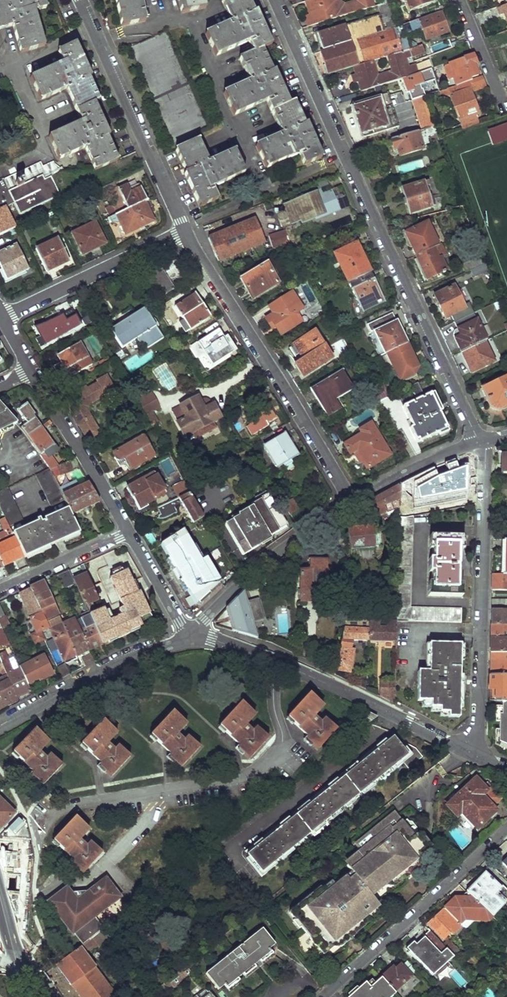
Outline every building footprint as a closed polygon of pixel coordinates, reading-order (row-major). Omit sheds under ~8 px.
[(6,24),(7,26),(14,25),(22,51),(45,44),(40,23),(37,24),(33,12),(47,8),(45,0),(6,0),(6,1),(0,3),(0,26),(6,24)] [(121,26),(146,20),(141,0),(118,0),(119,2),(116,3),(121,26)] [(181,12),(205,7),(203,0),(178,0),(181,12)] [(304,165),(323,157),(307,123),(304,124),(293,101),(290,103),(274,69),(272,69),(262,47),(271,43),(256,9),(254,10),(250,0),(222,0),(225,6),(227,5),(230,13),(228,15),(231,20),(205,31),(215,54),(236,45),(235,43),(247,38),(253,51),(239,58),(242,65),(245,65),(249,73),(246,74),(249,80),(224,93),(234,115),(256,105),(255,103),(267,98),(276,120),(278,119),(282,127),(279,128),(282,134),(256,145),(265,168),(287,158),(286,157),(298,151),(304,165)] [(338,0),(311,0),(307,1),(315,26),(374,6),(372,0),(357,0),(357,1),(347,5),(338,0)] [(389,4),(389,0),(379,0),(380,4),(377,5),(380,14),(317,34),(323,50),(401,26),(389,4)] [(409,10),(430,2),(429,0),(405,0),(409,10)] [(506,4),(497,8),(500,16),(506,14),(506,17),(506,4)] [(419,21),(426,39),(447,31),(441,13),(419,21)] [(321,51),(329,75),(354,67),(365,64),(362,54),(370,51),(374,61),(388,56),(403,52),(394,28),(385,31),(323,50),(321,51)] [(130,47),(174,143),(211,127),(168,30),(130,47)] [(408,50),(411,59),(433,50),(430,42),(408,50)] [(91,161),(95,169),(118,159),(108,136),(111,135),(95,101),(100,99),(89,77),(91,76),(76,43),(59,50),(65,65),(54,70),(53,68),(32,78),(42,100),(67,89),(70,95),(72,94),(75,101),(73,102),(83,124),(71,129),(70,127),(49,136),(59,158),(85,147),(88,153),(90,152),(93,160),(91,161)] [(386,75),(389,84),(405,79),(418,75),(414,66),(414,65),(407,67),(405,61),(411,59),(408,50),(403,52),(388,56),(393,72),(386,75)] [(439,66),(443,75),(463,68),(466,76),(468,76),(469,79),(478,75),(474,65),(476,64),(473,55),(439,66)] [(383,86),(374,61),(365,64),(354,67),(356,74),(352,75),(356,84),(359,83),(362,92),(383,86)] [(414,66),(418,75),(428,71),(425,62),(414,66)] [(405,79),(409,90),(421,86),(435,81),(431,70),(428,71),(418,75),(405,79)] [(486,88),(482,78),(474,80),(466,83),(468,90),(451,97),(460,121),(477,114),(478,114),(471,94),(486,88)] [(425,97),(421,86),(409,90),(413,101),(424,97),(425,97)] [(399,127),(388,94),(353,106),(364,139),(399,127)] [(412,101),(424,130),(437,126),(424,97),(413,101),(412,101)] [(477,114),(460,121),(462,125),(464,129),(481,123),(477,114)] [(462,125),(460,121),(451,124),(453,129),(462,125)] [(487,132),(492,145),(506,140),(506,126),(487,132)] [(398,147),(401,156),(423,150),(419,136),(425,135),(424,130),(392,139),(395,148),(398,147)] [(193,191),(200,208),(218,200),(212,185),(223,180),(224,182),(246,172),(235,149),(209,160),(206,154),(203,155),(200,147),(203,146),(199,138),(176,150),(187,173),(184,174),(188,182),(191,180),(195,190),(193,191)] [(10,204),(11,205),(15,203),(21,214),(75,187),(65,169),(64,169),(54,161),(43,166),(41,162),(0,181),(0,209),(10,204)] [(373,185),(385,182),(383,173),(369,176),(373,185)] [(115,180),(93,191),(95,195),(117,185),(115,180)] [(404,189),(409,214),(431,207),(426,188),(431,187),(429,181),(404,189)] [(148,199),(139,183),(129,188),(128,185),(119,189),(125,201),(115,206),(113,203),(111,205),(109,201),(106,202),(108,207),(107,207),(111,217),(148,199)] [(125,201),(119,189),(114,192),(119,201),(113,203),(115,206),(125,201)] [(287,205),(293,222),(313,214),(314,216),(338,208),(333,192),(322,194),(320,190),(315,192),(315,194),(287,205)] [(154,213),(148,199),(111,217),(108,218),(110,221),(118,217),(126,234),(155,221),(152,214),(154,213)] [(74,232),(84,252),(106,242),(96,221),(74,232)] [(209,237),(219,260),(266,245),(257,221),(209,237)] [(406,233),(416,255),(439,245),(428,222),(406,233)] [(290,244),(287,232),(270,237),(274,249),(290,244)] [(38,246),(49,269),(70,259),(59,237),(38,246)] [(335,254),(349,282),(371,272),(357,243),(335,254)] [(8,278),(30,267),(18,244),(0,252),(0,262),(8,278)] [(416,255),(427,279),(447,270),(442,259),(447,256),(442,245),(439,245),(416,255)] [(461,265),(464,273),(485,263),(481,256),(461,265)] [(146,275),(161,297),(187,280),(176,262),(172,261),(148,272),(148,274),(146,275)] [(241,279),(252,297),(278,283),(267,264),(241,279)] [(472,271),(475,277),(488,271),(485,264),(472,271)] [(349,282),(362,311),(384,300),(371,272),(349,282)] [(435,296),(445,318),(465,309),(455,287),(435,296)] [(202,303),(195,292),(193,294),(200,304),(202,303)] [(304,309),(294,292),(271,306),(275,313),(271,316),(277,326),(281,335),(299,324),(293,316),(297,313),(304,309)] [(174,306),(189,329),(204,318),(203,315),(208,312),(202,303),(200,304),(193,294),(174,306)] [(112,328),(123,346),(137,337),(146,349),(165,338),(145,307),(112,328)] [(36,326),(45,344),(81,324),(74,309),(42,325),(36,326)] [(374,331),(385,353),(387,353),(407,343),(392,312),(367,324),(371,332),(374,331)] [(303,322),(297,313),(293,316),(299,324),(303,322)] [(276,326),(271,316),(267,319),(273,328),(276,326)] [(189,329),(183,319),(179,322),(184,331),(189,329)] [(455,339),(462,353),(484,341),(486,340),(476,320),(458,329),(461,336),(455,339)] [(218,329),(214,332),(224,347),(228,344),(218,329)] [(205,353),(212,365),(233,351),(228,344),(224,347),(214,332),(191,347),(198,357),(205,353)] [(296,365),(302,376),(332,358),(316,333),(290,348),(299,363),(296,365)] [(473,367),(475,371),(494,362),(484,341),(462,353),(470,369),(473,367)] [(58,373),(62,381),(92,363),(85,351),(87,350),(85,345),(82,346),(80,342),(57,355),(61,363),(65,369),(58,373)] [(387,353),(400,381),(413,375),(412,370),(417,367),(407,343),(387,353)] [(131,372),(143,364),(137,354),(125,362),(131,372)] [(111,361),(108,357),(99,362),(102,366),(111,361)] [(165,362),(153,369),(167,393),(179,385),(165,362)] [(65,369),(61,363),(54,366),(58,373),(65,369)] [(311,389),(328,417),(342,409),(336,399),(354,388),(343,370),(311,389)] [(89,437),(92,437),(97,434),(96,432),(95,430),(97,428),(88,410),(90,409),(92,401),(115,387),(107,375),(98,380),(99,382),(88,388),(87,386),(80,390),(81,392),(69,399),(68,404),(73,411),(71,412),(78,425),(80,424),(86,435),(88,434),(89,437)] [(506,406),(506,377),(486,387),(490,397),(486,399),(491,408),(495,409),(498,409),(500,409),(506,406)] [(379,403),(392,396),(386,383),(373,390),(379,403)] [(410,387),(414,397),(422,393),(418,383),(410,387)] [(481,389),(486,399),(490,397),(486,387),(481,389)] [(153,392),(138,400),(145,415),(160,408),(153,392)] [(448,428),(431,394),(404,407),(414,425),(410,427),(418,443),(448,428)] [(176,418),(185,435),(219,416),(212,404),(204,409),(197,397),(181,407),(185,413),(176,418)] [(246,427),(251,437),(269,425),(272,424),(278,420),(266,400),(256,406),(258,408),(246,414),(249,419),(243,422),(246,427)] [(24,432),(27,435),(40,425),(32,414),(34,412),(26,404),(18,409),(16,407),(8,413),(19,425),(23,422),(25,426),(22,429),(24,432)] [(0,405),(0,443),(24,432),(22,429),(19,425),(8,413),(0,405)] [(361,448),(372,467),(390,455),(376,431),(373,425),(372,423),(364,427),(366,430),(344,444),(350,454),(361,448)] [(50,467),(55,465),(48,455),(56,448),(40,425),(27,435),(32,439),(49,467),(50,467)] [(266,444),(280,467),(298,455),(284,433),(266,444)] [(125,459),(131,469),(156,455),(145,435),(114,453),(116,458),(118,459),(119,460),(121,460),(125,459)] [(50,467),(54,474),(78,466),(74,459),(55,465),(50,467)] [(38,473),(53,504),(64,498),(63,494),(60,487),(54,474),(50,467),(49,467),(38,473)] [(128,488),(135,502),(138,500),(141,503),(145,505),(167,493),(156,473),(128,488)] [(448,479),(447,498),(457,498),(457,496),(464,496),(464,479),(448,479)] [(75,480),(60,487),(63,494),(64,498),(69,507),(72,514),(100,502),(88,482),(78,487),(75,480)] [(174,488),(179,498),(191,494),(185,483),(174,488)] [(375,500),(378,513),(387,511),(386,506),(401,500),(402,485),(375,500)] [(9,527),(23,520),(7,487),(0,491),(0,507),(5,518),(9,527)] [(224,524),(243,555),(257,547),(256,545),(269,536),(269,535),(278,530),(277,528),(286,523),(267,493),(259,498),(259,499),(250,505),(251,506),(236,513),(237,516),(224,524)] [(191,494),(179,498),(158,508),(160,514),(159,514),(158,519),(161,519),(164,519),(179,513),(177,507),(184,504),(194,522),(204,517),(191,494)] [(365,505),(370,522),(380,520),(378,513),(375,500),(365,505)] [(309,522),(295,501),(286,507),(299,528),(309,522)] [(13,533),(25,557),(81,532),(72,514),(69,507),(45,519),(45,520),(41,521),(39,518),(37,520),(37,521),(13,533)] [(400,529),(397,623),(462,623),(462,609),(411,608),(414,517),(408,518),(401,518),(400,529)] [(6,566),(25,557),(13,533),(9,527),(5,518),(1,520),(10,541),(0,545),(0,556),(6,566)] [(348,530),(352,551),(377,546),(373,526),(348,530)] [(161,544),(195,604),(220,583),(206,558),(200,561),(183,530),(161,544)] [(494,540),(504,540),(506,540),(506,530),(494,530),(494,540)] [(429,581),(429,595),(462,596),(463,583),(461,583),(461,575),(458,575),(459,558),(462,557),(462,549),(464,549),(464,536),(430,534),(430,548),(433,548),(433,559),(429,558),(429,572),(433,572),(433,582),(429,581)] [(300,570),(301,600),(312,600),(314,598),(316,597),(316,594),(316,592),(316,590),(326,590),(325,560),(311,560),(311,570),(300,570)] [(122,616),(110,621),(117,638),(143,626),(139,619),(150,614),(140,591),(138,592),(133,581),(128,571),(110,578),(124,607),(120,609),(119,611),(122,616)] [(73,580),(85,605),(99,598),(90,578),(88,573),(73,580)] [(506,590),(506,575),(503,575),(493,575),(493,589),(506,590)] [(30,589),(46,620),(57,615),(58,613),(44,582),(30,589)] [(31,634),(36,643),(44,639),(40,632),(49,627),(47,623),(46,620),(30,589),(21,593),(33,618),(30,619),(36,632),(31,634)] [(226,608),(233,631),(257,638),(244,591),(226,608)] [(59,599),(65,615),(73,611),(66,596),(59,599)] [(506,609),(506,601),(492,599),(492,609),(506,609)] [(3,628),(10,625),(0,603),(0,623),(3,628)] [(104,609),(90,615),(103,644),(117,638),(110,621),(104,609)] [(506,625),(506,609),(492,609),(492,624),(506,625)] [(81,630),(90,650),(103,644),(90,615),(88,612),(82,615),(87,628),(81,630)] [(50,628),(65,660),(77,655),(65,625),(60,617),(47,623),(49,627),(50,628)] [(77,655),(77,656),(90,650),(81,630),(76,620),(65,625),(77,655)] [(397,623),(370,621),(370,628),(369,641),(397,642),(397,623)] [(492,624),(491,637),(506,637),(506,625),(492,624)] [(341,645),(347,647),(349,640),(369,641),(370,628),(345,628),(341,645)] [(1,648),(10,644),(5,634),(0,636),(0,645),(1,648)] [(506,653),(506,637),(491,637),(491,652),(506,653)] [(460,647),(461,643),(429,643),(429,671),(418,672),(417,702),(430,703),(430,709),(439,709),(440,714),(449,714),(449,718),(459,719),(460,647)] [(341,645),(336,669),(345,672),(351,649),(347,647),(341,645)] [(491,652),(490,675),(506,675),(506,653),(491,652)] [(83,659),(86,665),(89,664),(95,661),(92,655),(83,659)] [(19,699),(18,697),(2,659),(0,656),(0,666),(4,675),(0,677),(0,708),(19,699)] [(2,659),(18,697),(31,691),(28,683),(21,668),(15,671),(8,657),(2,659)] [(21,668),(28,683),(39,678),(41,680),(53,674),(44,657),(21,668)] [(62,678),(70,674),(65,664),(58,668),(62,678)] [(359,686),(368,690),(368,672),(361,672),(359,686)] [(489,701),(504,703),(506,704),(506,675),(490,675),(489,701)] [(396,682),(381,682),(381,696),(395,704),(396,682)] [(305,740),(316,751),(338,729),(326,718),(321,723),(313,715),(322,704),(309,693),(286,717),(307,737),(305,740)] [(239,748),(250,759),(269,737),(258,726),(252,732),(245,725),(255,713),(242,701),(221,726),(241,745),(239,748)] [(170,758),(181,768),(201,747),(190,736),(185,741),(177,733),(187,723),(174,711),(151,734),(173,754),(170,758)] [(359,722),(365,725),(377,717),(367,712),(359,722)] [(101,766),(111,777),(131,756),(120,746),(115,750),(106,743),(118,731),(105,719),(82,743),(103,763),(101,766)] [(32,772),(43,783),(63,763),(51,752),(48,756),(39,750),(50,739),(37,728),(14,751),(35,769),(32,772)] [(246,853),(262,874),(405,762),(409,768),(422,756),(415,746),(404,740),(401,743),(394,735),(388,740),(246,853)] [(244,851),(246,853),(388,740),(386,737),(244,851)] [(476,780),(448,805),(458,815),(462,811),(477,828),(496,810),(493,806),(501,798),(487,784),(483,787),(476,780)] [(14,813),(0,799),(0,827),(14,813)] [(412,838),(394,815),(370,835),(370,836),(374,840),(369,844),(368,848),(364,851),(347,865),(352,873),(354,875),(348,880),(337,889),(335,888),(326,895),(322,890),(320,887),(290,912),(296,920),(300,918),(309,929),(308,930),(313,936),(310,938),(322,952),(326,953),(337,944),(338,943),(337,942),(344,937),(344,934),(342,931),(351,923),(355,924),(361,919),(372,910),(369,906),(375,901),(371,895),(368,892),(374,887),(377,890),(388,881),(394,876),(394,872),(405,864),(407,867),(410,867),(416,862),(414,860),(429,847),(430,844),(420,832),(412,838)] [(72,863),(83,874),(102,853),(92,842),(87,847),(80,840),(89,830),(75,817),(53,840),(75,860),(72,863)] [(374,840),(370,836),(359,844),(364,851),(368,848),(369,844),(374,840)] [(407,867),(405,864),(394,872),(394,876),(388,881),(390,884),(403,873),(406,876),(419,865),(416,862),(410,867),(407,867)] [(492,915),(506,900),(506,890),(502,885),(500,887),(486,874),(469,892),(492,915)] [(74,932),(83,944),(104,928),(94,916),(120,897),(105,879),(90,891),(70,892),(62,893),(62,899),(51,900),(48,902),(73,933),(74,932)] [(326,895),(335,888),(332,883),(322,890),(326,895)] [(368,892),(371,895),(377,890),(374,887),(368,892)] [(453,902),(445,909),(460,924),(466,918),(467,919),(475,919),(488,919),(492,915),(469,892),(463,898),(462,897),(457,902),(453,902)] [(369,906),(372,910),(378,905),(375,901),(369,906)] [(445,937),(447,940),(449,937),(447,935),(451,932),(453,935),(462,927),(460,924),(445,909),(430,924),(444,938),(445,937)] [(300,918),(296,920),(310,938),(313,936),(308,930),(309,929),(300,918)] [(462,927),(465,929),(475,919),(467,919),(466,918),(460,924),(462,927)] [(338,943),(337,944),(339,946),(350,937),(352,935),(350,932),(363,922),(361,919),(355,924),(351,923),(342,931),(344,934),(344,937),(337,942),(338,943)] [(275,945),(262,929),(231,955),(206,975),(219,990),(225,985),(227,987),(238,978),(244,974),(254,965),(260,961),(271,952),(269,949),(275,945)] [(408,948),(433,976),(454,956),(431,931),(424,937),(425,938),(418,944),(415,941),(408,948)] [(80,946),(85,953),(95,946),(90,939),(83,944),(80,946)] [(446,944),(452,950),(456,947),(450,941),(446,944)] [(80,996),(118,996),(85,953),(80,946),(56,965),(80,996)] [(274,956),(271,952),(260,961),(263,965),(274,956)] [(382,978),(395,991),(412,976),(402,964),(397,968),(395,966),(382,978)] [(258,970),(254,965),(244,974),(247,978),(258,970)] [(456,969),(450,973),(462,988),(467,984),(456,969)] [(494,974),(489,970),(477,981),(481,987),(494,974)] [(182,971),(165,985),(169,990),(173,986),(174,986),(182,980),(181,979),(186,976),(182,971)] [(227,987),(230,991),(241,983),(238,978),(227,987)] [(397,994),(395,991),(382,978),(372,986),(368,983),(352,996),(393,996),(397,994)]
